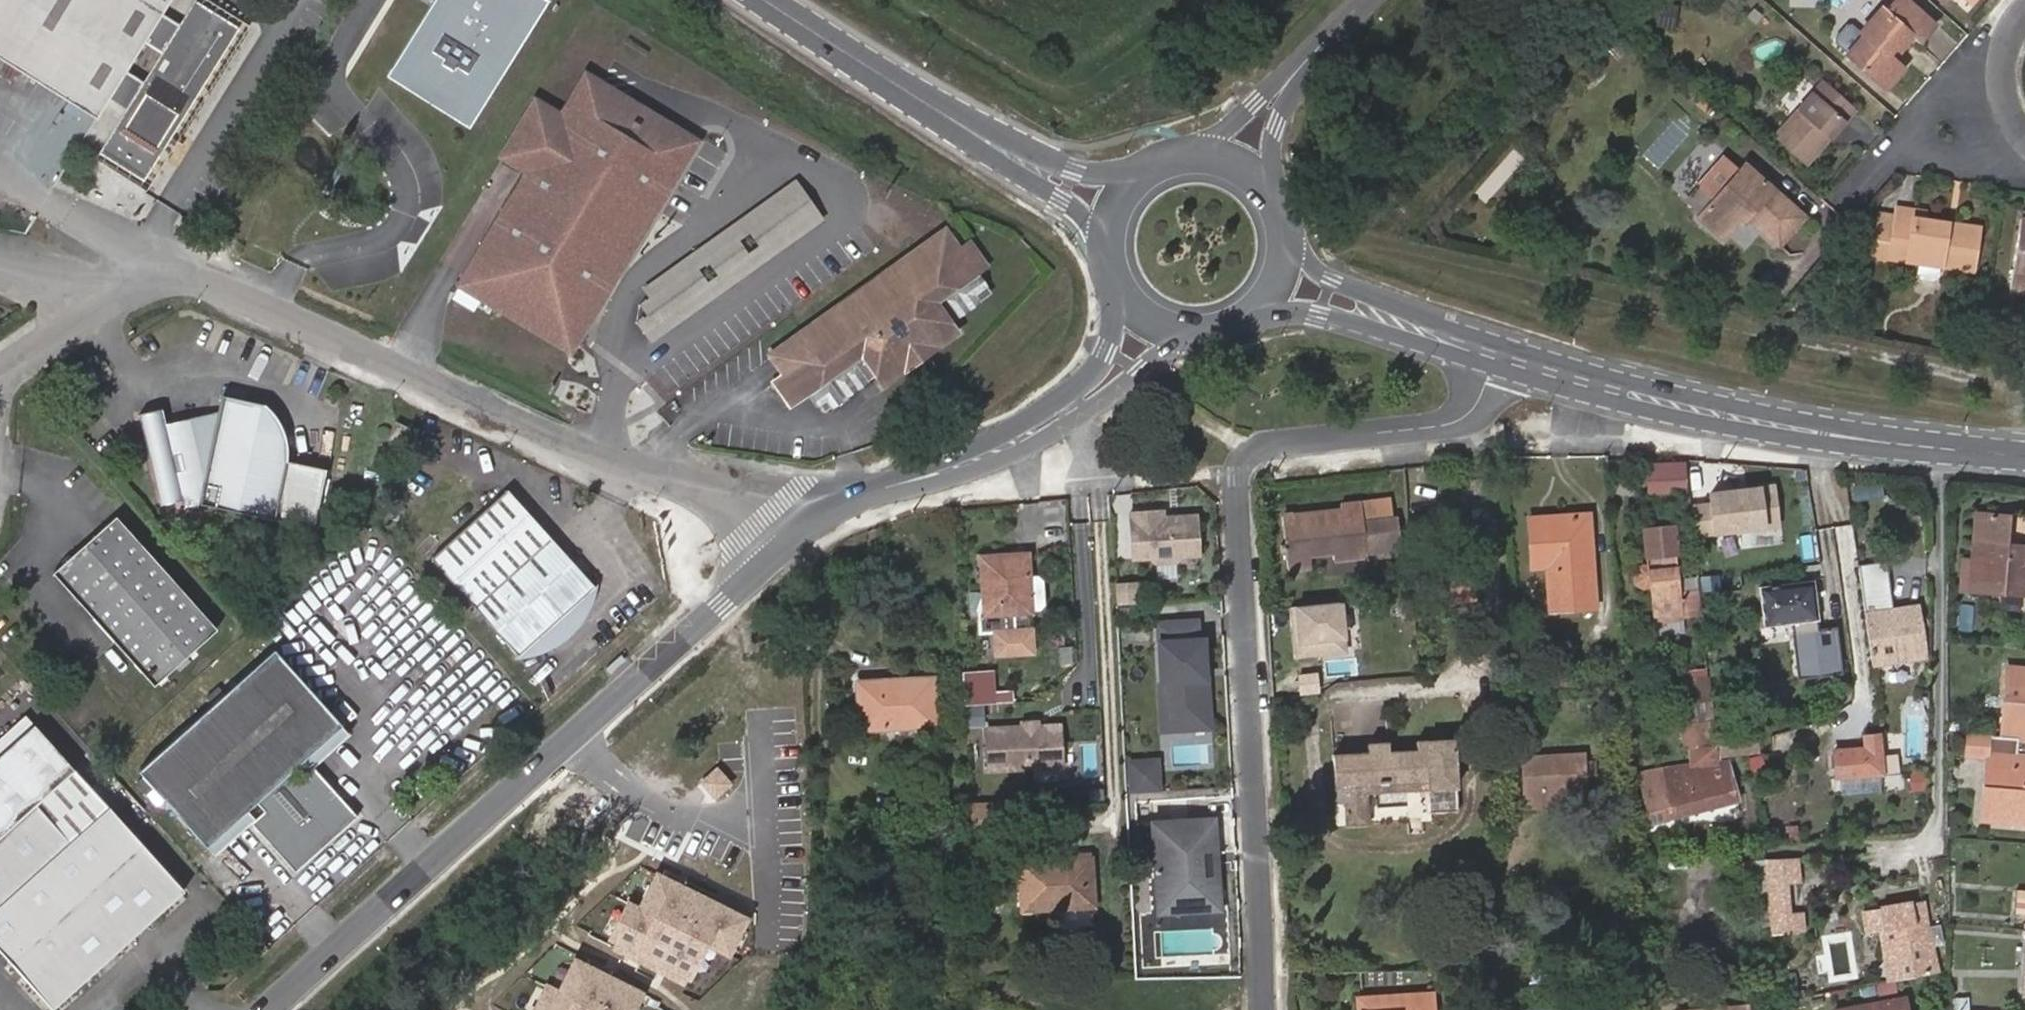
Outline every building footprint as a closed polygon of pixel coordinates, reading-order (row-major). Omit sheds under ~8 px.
[(95,117),(108,98),(125,109),(94,159),(146,191),(248,25),(207,0),(193,0),(178,24),(162,13),(170,0),(0,0),(0,57),(95,117)] [(386,76),(468,128),(549,1),(547,0),(524,0),(534,6),(467,112),(402,72),(446,0),(434,0),(386,76)] [(402,72),(467,112),(534,6),(524,0),(446,0),(402,72)] [(1906,0),(1896,0),(1886,12),(1882,9),(1859,33),(1854,28),(1850,29),(1837,44),(1837,48),(1846,55),(1885,88),(1902,70),(1891,60),(1914,34),(1921,40),(1934,26),(1906,0)] [(562,348),(682,149),(599,99),(606,88),(604,87),(598,83),(578,71),(553,113),(527,97),(500,143),(526,158),(519,169),(451,281),(452,282),(473,295),(562,348)] [(1855,110),(1823,83),(1775,135),(1807,164),(1855,110)] [(689,138),(606,88),(599,99),(682,149),(689,138)] [(13,108),(0,100),(0,130),(13,108)] [(526,158),(500,143),(494,153),(519,169),(526,158)] [(1803,217),(1746,167),(1701,217),(1722,237),(1744,214),(1778,245),(1803,217)] [(821,221),(793,181),(628,293),(641,312),(631,320),(645,340),(821,221)] [(1889,253),(1889,258),(1971,270),(1978,228),(1924,220),(1926,211),(1896,207),(1895,208),(1894,217),(1891,240),(1877,238),(1875,251),(1889,253)] [(1891,240),(1894,217),(1880,215),(1877,238),(1891,240)] [(2019,226),(2010,291),(2024,293),(2024,227),(2019,226)] [(795,364),(785,371),(775,378),(790,398),(809,385),(820,400),(826,397),(830,403),(876,370),(883,380),(956,329),(949,320),(989,293),(974,272),(987,264),(971,242),(960,251),(945,231),(782,344),(795,364)] [(466,307),(473,295),(452,282),(444,295),(466,307)] [(771,351),(785,371),(795,364),(782,344),(771,351)] [(139,412),(160,505),(184,500),(317,526),(329,467),(286,458),(284,443),(280,424),(272,410),(219,400),(219,413),(166,422),(163,407),(139,412)] [(1685,490),(1685,458),(1646,457),(1645,490),(1685,490)] [(1776,480),(1710,487),(1715,531),(1781,524),(1776,480)] [(431,558),(472,606),(516,655),(520,655),(528,654),(537,652),(545,649),(553,646),(560,641),(567,636),(573,630),(579,624),(584,617),(588,609),(591,601),(593,593),(591,587),(547,538),(506,491),(431,558)] [(1362,524),(1359,501),(1340,503),(1340,509),(1291,515),(1292,526),(1282,526),(1287,570),(1311,568),(1310,556),(1332,554),(1332,561),(1366,558),(1362,524)] [(1198,555),(1196,514),(1162,517),(1162,510),(1128,512),(1131,559),(1149,558),(1154,562),(1175,561),(1179,556),(1198,555)] [(1579,534),(1589,534),(1588,513),(1548,517),(1549,540),(1529,541),(1531,568),(1545,566),(1548,610),(1593,607),(1590,554),(1580,555),(1579,534)] [(2008,546),(2010,517),(1975,514),(1971,561),(1965,559),(1961,590),(2024,595),(2024,548),(2008,546)] [(52,571),(153,682),(216,625),(114,515),(72,554),(66,553),(59,559),(61,563),(52,571)] [(1549,540),(1548,517),(1528,518),(1529,541),(1549,540)] [(1393,520),(1386,521),(1388,556),(1398,555),(1393,520)] [(1386,521),(1362,524),(1366,558),(1388,556),(1386,521)] [(1843,564),(1858,564),(1858,522),(1843,522),(1843,564)] [(1699,621),(1696,593),(1681,594),(1675,529),(1643,532),(1652,626),(1699,621)] [(1590,554),(1589,534),(1579,534),(1580,555),(1590,554)] [(1045,604),(1043,580),(1038,576),(1028,576),(1027,555),(1010,556),(1009,548),(975,550),(976,567),(983,567),(984,589),(969,590),(971,615),(979,614),(980,632),(995,631),(997,653),(1033,651),(1031,629),(1016,630),(1015,612),(1030,611),(1030,610),(1040,609),(1045,604)] [(1818,615),(1815,585),(1764,591),(1766,621),(1790,619),(1796,678),(1839,672),(1834,631),(1817,633),(1815,616),(1818,615)] [(1343,598),(1290,604),(1295,655),(1349,650),(1343,598)] [(1919,611),(1865,620),(1867,632),(1921,624),(1919,611)] [(1201,621),(1156,623),(1162,730),(1207,727),(1201,621)] [(1921,624),(1867,632),(1872,664),(1925,656),(1921,624)] [(304,757),(341,724),(273,649),(137,770),(206,846),(241,814),(249,823),(294,871),(357,815),(313,766),(304,757)] [(2007,667),(2000,738),(2021,739),(2024,739),(2024,669),(2007,667)] [(1684,682),(1688,722),(1714,719),(1712,700),(1710,679),(1705,679),(1704,670),(1685,672),(1684,682)] [(992,672),(962,674),(964,704),(994,702),(992,672)] [(1574,687),(1572,674),(1558,675),(1558,688),(1574,687)] [(890,689),(858,690),(858,730),(934,726),(932,678),(890,680),(890,689)] [(858,682),(858,690),(890,689),(890,680),(858,682)] [(1688,722),(1678,723),(1681,748),(1699,746),(1701,758),(1719,756),(1714,719),(1688,722)] [(1036,727),(1035,722),(1022,723),(1023,728),(1024,728),(1027,731),(1032,730),(1035,727),(1036,727)] [(349,733),(341,724),(304,757),(313,766),(349,733)] [(1061,766),(1059,726),(1036,727),(1035,727),(1032,730),(1027,731),(1024,728),(1023,728),(986,730),(988,770),(1061,766)] [(1757,752),(1754,727),(1720,731),(1723,755),(1757,752)] [(1882,774),(1878,735),(1864,737),(1864,749),(1833,751),(1835,777),(1882,774)] [(1982,819),(2024,823),(2024,753),(2020,752),(2021,739),(2000,738),(1970,735),(1969,757),(1988,759),(1982,819)] [(1413,742),(1414,745),(1453,753),(1452,740),(1413,742)] [(1453,753),(1414,745),(1414,752),(1388,754),(1387,745),(1367,746),(1368,755),(1332,757),(1335,803),(1344,803),(1344,804),(1367,803),(1367,800),(1366,790),(1426,787),(1427,796),(1428,818),(1458,817),(1453,753)] [(1899,751),(1883,753),(1885,769),(1901,767),(1899,751)] [(1581,755),(1542,758),(1543,769),(1523,766),(1525,800),(1584,796),(1582,778),(1596,777),(1595,760),(1581,761),(1581,755)] [(1918,770),(1918,755),(1903,756),(1903,771),(1918,770)] [(1160,756),(1127,757),(1128,790),(1162,788),(1160,756)] [(1542,758),(1523,759),(1523,766),(1543,769),(1542,758)] [(1738,799),(1726,762),(1687,765),(1638,775),(1649,824),(1738,799)] [(183,889),(73,769),(30,806),(0,833),(0,949),(52,1007),(183,889)] [(999,803),(973,804),(974,832),(1000,832),(999,803)] [(1367,803),(1344,804),(1345,823),(1369,822),(1367,803)] [(241,814),(206,846),(214,855),(249,823),(241,814)] [(1210,863),(1210,853),(1215,853),(1213,820),(1156,822),(1158,867),(1155,867),(1156,878),(1159,878),(1159,888),(1178,887),(1180,911),(1202,910),(1201,898),(1217,897),(1215,863),(1210,863)] [(1765,860),(1771,934),(1801,931),(1799,913),(1789,914),(1787,884),(1796,882),(1794,859),(1765,860)] [(1043,867),(1043,861),(1020,862),(1021,910),(1092,906),(1091,860),(1057,861),(1057,867),(1043,867)] [(612,944),(698,987),(716,952),(733,961),(753,920),(661,874),(644,909),(632,903),(612,944)] [(1180,911),(1178,887),(1159,888),(1161,912),(1180,911)] [(2015,890),(2014,913),(2024,914),(2024,890),(2015,890)] [(1218,909),(1217,897),(1201,898),(1202,910),(1218,909)] [(1889,980),(1936,972),(1930,947),(1926,928),(1920,901),(1861,912),(1865,932),(1878,930),(1889,980)] [(1939,925),(1926,928),(1930,947),(1944,944),(1939,925)] [(1634,972),(1635,947),(1618,946),(1616,972),(1634,972)] [(653,990),(575,953),(557,989),(546,983),(533,1009),(643,1009),(653,990)] [(1460,976),(1445,977),(1445,989),(1461,989),(1460,976)] [(1903,996),(1835,1009),(1905,1009),(1903,996)] [(1434,997),(1357,1001),(1357,1009),(1435,1009),(1434,997)] [(1967,1008),(1967,998),(1954,998),(1954,1007),(1967,1008)]
